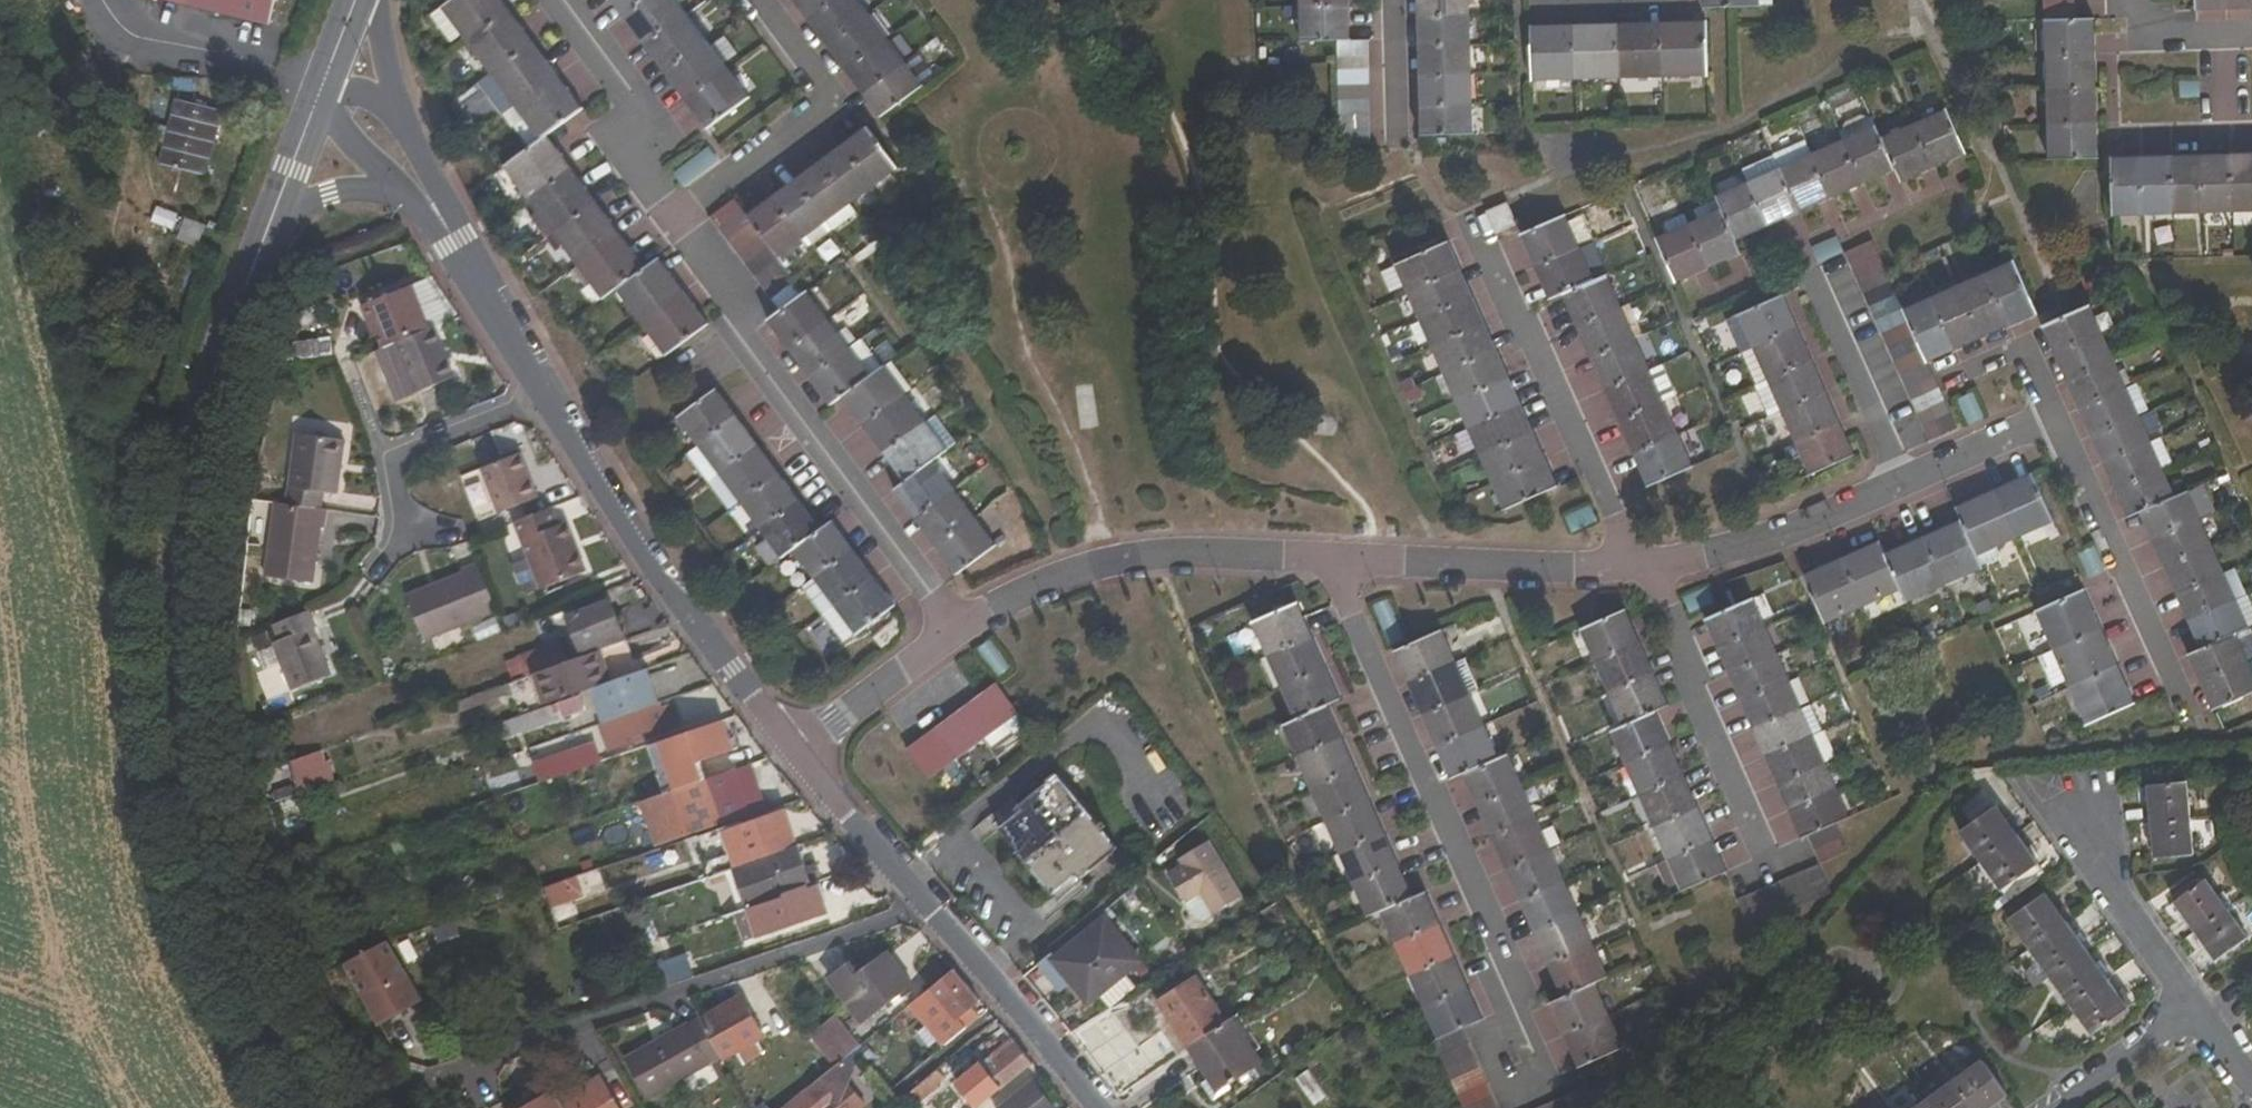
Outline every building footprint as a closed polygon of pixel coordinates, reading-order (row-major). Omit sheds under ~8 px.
[(271,27),(278,0),(157,0),(271,27)] [(510,12),(511,11),(503,0),(455,0),(434,16),(454,42),(464,35),(468,41),(510,12)] [(628,13),(618,0),(613,0),(625,16),(628,13)] [(628,13),(646,0),(618,0),(628,13)] [(628,13),(641,30),(644,28),(654,40),(686,16),(673,0),(646,0),(628,13)] [(802,9),(811,21),(815,19),(806,7),(809,4),(806,0),(796,0),(802,9)] [(840,0),(806,0),(809,4),(806,7),(815,19),(818,16),(840,0)] [(866,15),(855,0),(840,0),(818,16),(827,29),(824,32),(831,41),(866,15)] [(1426,1),(1423,1),(1424,16),(1426,16),(1468,15),(1468,0),(1426,0),(1426,1)] [(1709,8),(1759,7),(1759,0),(1709,0),(1709,8)] [(2044,20),(2050,20),(2073,19),(2073,0),(2043,0),(2044,20)] [(1346,8),(1307,8),(1308,42),(1339,42),(1347,42),(1346,8)] [(510,12),(468,41),(492,73),(534,44),(535,43),(520,22),(516,21),(510,12)] [(651,42),(654,40),(644,28),(641,30),(628,13),(625,16),(647,46),(651,42)] [(853,64),(884,40),(866,15),(831,41),(840,54),(843,51),(853,64)] [(1468,15),(1426,16),(1427,31),(1424,31),(1424,45),(1427,44),(1469,43),(1468,15)] [(686,16),(654,40),(651,42),(670,69),(705,43),(686,16)] [(811,21),(828,44),(831,41),(824,32),(827,29),(818,16),(815,19),(811,21)] [(1424,16),(1419,16),(1419,45),(1424,45),(1424,31),(1427,31),(1426,16),(1424,16)] [(2051,55),(2089,54),(2088,19),(2073,19),(2050,20),(2051,55)] [(1664,34),(1665,77),(1707,75),(1705,25),(1689,26),(1689,22),(1676,22),(1677,34),(1664,34)] [(1664,34),(1677,34),(1676,22),(1664,23),(1664,27),(1664,34)] [(1618,36),(1619,78),(1665,77),(1664,34),(1664,27),(1648,27),(1648,23),(1632,24),(1632,35),(1618,36)] [(1618,36),(1632,35),(1632,24),(1618,24),(1618,28),(1618,36)] [(1574,30),(1575,79),(1619,78),(1618,36),(1618,28),(1604,29),(1604,25),(1574,26),(1574,30)] [(1575,79),(1574,30),(1559,30),(1559,27),(1531,27),(1533,81),(1575,79)] [(867,90),(902,65),(884,40),(853,64),(860,74),(856,77),(860,83),(861,82),(867,90)] [(831,41),(828,44),(846,69),(853,64),(843,51),(840,54),(831,41)] [(1368,41),(1353,41),(1347,42),(1339,42),(1342,145),(1370,144),(1368,41)] [(667,72),(670,69),(651,42),(647,46),(667,72)] [(705,43),(670,69),(682,84),(685,82),(695,94),(726,70),(705,43)] [(1469,43),(1427,44),(1427,59),(1425,59),(1425,75),(1428,75),(1470,73),(1469,43)] [(534,44),(492,73),(479,83),(504,117),(518,108),(550,83),(540,70),(550,62),(545,54),(540,53),(534,44)] [(1424,45),(1419,45),(1420,75),(1425,75),(1425,59),(1427,59),(1427,44),(1424,45)] [(2089,54),(2051,55),(2051,89),(2090,89),(2089,54)] [(550,62),(540,70),(550,83),(560,75),(550,62)] [(860,74),(853,64),(846,69),(853,79),(863,93),(867,90),(861,82),(860,83),(856,77),(860,74)] [(902,65),(867,90),(876,103),(880,101),(888,113),(920,89),(902,65)] [(687,100),(691,97),(695,94),(685,82),(682,84),(670,69),(667,72),(678,87),(687,100)] [(726,70),(695,94),(691,97),(713,126),(748,99),(726,70)] [(1470,73),(1428,75),(1429,93),(1426,93),(1426,106),(1429,106),(1471,105),(1470,73)] [(567,85),(560,75),(550,83),(558,93),(567,85)] [(1425,75),(1420,75),(1421,106),(1426,106),(1426,93),(1429,93),(1428,75),(1425,75)] [(550,83),(518,108),(525,117),(542,141),(546,137),(583,110),(573,98),(576,96),(574,94),(567,85),(558,93),(550,83)] [(2090,89),(2051,89),(2052,125),(2091,124),(2090,89)] [(863,93),(881,118),(888,113),(880,101),(876,103),(867,90),(863,93)] [(205,175),(222,108),(178,97),(161,164),(205,175)] [(687,100),(709,129),(713,126),(691,97),(687,100)] [(1471,105),(1429,106),(1429,122),(1427,122),(1427,135),(1472,134),(1471,105)] [(1426,106),(1421,106),(1422,135),(1427,135),(1427,122),(1429,122),(1429,106),(1426,106)] [(1914,124),(1932,163),(1940,160),(1942,163),(1952,158),(1951,155),(1963,149),(1946,109),(1914,124)] [(1932,163),(1914,124),(1881,138),(1893,164),(1896,171),(1899,178),(1908,174),(1909,177),(1919,173),(1917,170),(1932,163)] [(2091,124),(2052,125),(2053,160),(2092,159),(2091,124)] [(1842,141),(1860,181),(1869,177),(1870,180),(1881,175),(1879,171),(1893,164),(1881,138),(1876,126),(1842,141)] [(861,148),(875,137),(868,127),(842,146),(846,151),(858,143),(861,148)] [(532,201),(563,178),(554,167),(565,159),(559,151),(556,146),(554,148),(546,137),(542,141),(533,148),(529,150),(507,167),(532,201)] [(846,151),(871,184),(896,165),(875,137),(861,148),(858,143),(846,151)] [(1860,181),(1842,141),(1810,155),(1828,195),(1836,192),(1837,195),(1848,189),(1847,187),(1860,181)] [(819,163),(826,172),(836,166),(833,162),(846,151),(842,146),(819,163)] [(1934,168),(1966,154),(1963,149),(1951,155),(1952,158),(1942,163),(1940,160),(1932,163),(1934,168)] [(826,172),(848,202),(871,184),(846,151),(833,162),(836,166),(826,172)] [(2232,162),(2245,162),(2245,158),(2251,158),(2251,153),(2232,154),(2232,162)] [(2201,155),(2201,160),(2216,160),(2216,163),(2232,162),(2232,154),(2201,155)] [(1828,195),(1810,155),(1779,169),(1797,209),(1804,206),(1806,208),(1817,203),(1816,201),(1828,195)] [(2170,164),(2186,164),(2186,161),(2201,160),(2201,155),(2170,157),(2170,164)] [(2125,166),(2125,163),(2142,163),(2142,157),(2112,159),(2113,167),(2125,166)] [(2142,157),(2142,163),(2156,162),(2156,165),(2170,164),(2170,157),(2142,157)] [(2232,208),(2251,207),(2251,158),(2245,158),(2245,162),(2232,162),(2232,208)] [(554,167),(563,178),(572,171),(573,170),(565,159),(554,167)] [(2170,164),(2171,210),(2202,209),(2201,160),(2186,161),(2186,164),(2170,164)] [(2201,160),(2202,209),(2232,208),(2232,162),(2216,163),(2216,160),(2201,160)] [(2142,163),(2142,212),(2171,210),(2170,164),(2156,165),(2156,162),(2142,163)] [(796,181),(800,186),(810,179),(813,183),(826,172),(819,163),(796,181)] [(1934,168),(1932,163),(1917,170),(1919,173),(1909,177),(1908,174),(1899,178),(1901,183),(1934,168)] [(2142,212),(2142,163),(2125,163),(2125,166),(2113,167),(2113,213),(2142,212)] [(1862,186),(1896,171),(1893,164),(1879,171),(1881,175),(1870,180),(1869,177),(1860,181),(1862,186)] [(1797,209),(1779,169),(1748,183),(1766,224),(1772,220),(1774,224),(1784,219),(1782,216),(1797,209)] [(563,178),(532,201),(557,234),(587,211),(578,199),(589,191),(582,182),(580,183),(572,171),(563,178)] [(848,202),(826,172),(813,183),(810,179),(800,186),(825,219),(848,202)] [(773,198),(777,204),(779,206),(791,198),(789,195),(800,186),(796,181),(773,198)] [(1847,187),(1848,189),(1837,195),(1836,192),(1828,195),(1830,200),(1862,186),(1860,181),(1847,187)] [(1766,224),(1748,183),(1716,197),(1717,202),(1722,211),(1733,238),(1742,234),(1743,238),(1753,233),(1752,230),(1766,224)] [(825,219),(800,186),(789,195),(791,198),(779,206),(801,236),(825,219)] [(598,203),(589,191),(578,199),(587,211),(596,204),(598,203)] [(1799,214),(1830,200),(1828,195),(1816,201),(1817,203),(1806,208),(1804,206),(1797,209),(1799,214)] [(773,198),(760,207),(746,218),(753,226),(766,215),(764,213),(777,204),(773,198)] [(775,256),(753,226),(746,218),(735,202),(713,218),(783,312),(805,295),(775,256)] [(1697,211),(1701,220),(1722,211),(1717,202),(1697,211)] [(1488,212),(1496,234),(1517,224),(1508,203),(1488,212)] [(587,211),(557,234),(581,266),(611,243),(602,230),(613,223),(605,213),(604,214),(596,204),(587,211)] [(801,236),(779,206),(777,204),(764,213),(766,215),(753,226),(775,256),(801,236)] [(1799,214),(1797,209),(1782,216),(1784,219),(1774,224),(1772,220),(1766,224),(1768,228),(1799,214)] [(1690,225),(1707,265),(1715,262),(1717,266),(1726,262),(1725,257),(1739,251),(1735,243),(1733,238),(1722,211),(1701,220),(1690,225)] [(1690,225),(1686,216),(1666,225),(1670,233),(1690,225)] [(182,217),(175,238),(196,245),(203,224),(182,217)] [(1541,268),(1577,252),(1562,219),(1526,235),(1541,268)] [(622,235),(613,223),(602,230),(611,243),(622,235)] [(1735,243),(1768,228),(1766,224),(1752,230),(1753,233),(1743,238),(1742,234),(1733,238),(1735,243)] [(1707,265),(1690,225),(1670,233),(1657,240),(1675,280),(1682,276),(1684,281),(1694,276),(1692,272),(1707,265)] [(611,243),(581,266),(606,299),(618,289),(619,290),(646,270),(636,258),(638,257),(637,255),(622,235),(611,243)] [(1536,270),(1541,268),(1526,235),(1522,237),(1536,270)] [(1927,361),(1906,314),(1873,240),(1846,253),(1846,254),(1929,441),(1957,429),(1941,394),(1928,364),(1927,361)] [(1462,266),(1452,243),(1445,246),(1450,259),(1453,257),(1457,268),(1462,266)] [(1412,288),(1455,269),(1457,268),(1453,257),(1450,259),(1445,246),(1402,265),(1412,288)] [(1725,257),(1726,262),(1741,256),(1739,251),(1725,257)] [(1577,252),(1541,268),(1555,299),(1562,295),(1568,293),(1591,282),(1577,252)] [(643,323),(674,300),(685,292),(670,271),(667,273),(658,260),(646,270),(619,290),(643,323)] [(1717,266),(1715,262),(1707,265),(1709,270),(1717,266)] [(1692,272),(1694,276),(1695,276),(1709,270),(1707,265),(1692,272)] [(1989,277),(2008,321),(2023,314),(2024,317),(2036,311),(2016,265),(1989,277)] [(1474,292),(1462,266),(1457,268),(1455,269),(1461,284),(1464,283),(1469,295),(1474,292)] [(1536,270),(1550,301),(1555,299),(1541,268),(1536,270)] [(1455,269),(1412,288),(1424,314),(1467,296),(1469,295),(1464,283),(1461,284),(1455,269)] [(1675,280),(1677,284),(1684,281),(1682,276),(1675,280)] [(407,284),(425,327),(431,325),(451,316),(425,277),(407,284)] [(1582,325),(1618,310),(1603,277),(1591,282),(1568,293),(1582,325)] [(1962,289),(1981,333),(1995,327),(1997,329),(2009,324),(2008,321),(1989,277),(1962,289)] [(380,345),(390,341),(425,327),(407,284),(356,305),(364,323),(370,321),(373,329),(380,345)] [(1933,302),(1953,346),(1954,349),(1968,343),(1966,339),(1981,333),(1962,289),(1933,302)] [(694,303),(693,302),(685,292),(674,300),(683,312),(694,303)] [(1481,321),(1486,320),(1474,292),(1469,295),(1467,296),(1472,309),(1475,308),(1481,321)] [(1582,325),(1568,293),(1562,295),(1577,328),(1582,325)] [(795,346),(825,323),(805,295),(783,312),(775,318),(795,346)] [(1467,296),(1424,314),(1436,342),(1479,323),(1481,321),(1475,308),(1472,309),(1467,296)] [(1795,332),(1798,330),(1783,299),(1783,297),(1780,299),(1781,302),(1787,313),(1788,312),(1793,323),(1791,324),(1795,332)] [(1753,350),(1795,332),(1791,324),(1793,323),(1788,312),(1787,313),(1781,302),(1780,299),(1738,317),(1753,350)] [(674,300),(643,323),(668,355),(708,326),(698,313),(700,312),(694,303),(683,312),(674,300)] [(1953,346),(1933,302),(1906,314),(1927,361),(1941,355),(1940,352),(1953,346)] [(2062,349),(2098,334),(2087,308),(2047,325),(2053,338),(2056,337),(2062,349)] [(1596,356),(1631,340),(1618,310),(1582,325),(1596,356)] [(2024,317),(2023,314),(2008,321),(2009,324),(2011,328),(2038,316),(2036,311),(2024,317)] [(1753,350),(1738,317),(1727,322),(1743,355),(1753,350)] [(795,346),(775,318),(769,322),(790,350),(795,346)] [(1488,336),(1494,351),(1499,349),(1486,320),(1481,321),(1479,323),(1485,338),(1488,336)] [(364,323),(367,332),(373,329),(370,321),(364,323)] [(825,323),(795,346),(816,373),(846,351),(825,323)] [(1479,323),(1436,342),(1449,371),(1492,352),(1494,351),(1488,336),(1485,338),(1479,323)] [(1981,333),(1984,339),(2011,328),(2009,324),(1997,329),(1995,327),(1981,333)] [(452,376),(431,325),(425,327),(390,341),(411,393),(452,376)] [(1582,325),(1577,328),(1591,359),(1596,356),(1582,325)] [(2047,325),(2043,327),(2054,353),(2059,350),(2062,349),(2056,337),(2053,338),(2047,325)] [(1807,354),(1805,355),(1809,363),(1812,362),(1798,330),(1795,332),(1801,346),(1803,346),(1807,354)] [(1795,332),(1753,350),(1767,382),(1809,363),(1805,355),(1807,354),(1803,346),(1801,346),(1795,332)] [(1954,349),(1955,352),(1984,339),(1981,333),(1966,339),(1968,343),(1954,349)] [(2098,334),(2062,349),(2059,350),(2065,365),(2068,364),(2074,377),(2110,361),(2098,334)] [(297,356),(330,355),(330,338),(297,339),(297,356)] [(1610,388),(1645,372),(1631,340),(1596,356),(1610,388)] [(795,346),(790,350),(810,377),(816,373),(795,346)] [(1927,361),(1928,364),(1955,352),(1954,349),(1953,346),(1940,352),(1941,355),(1927,361)] [(1507,380),(1512,378),(1499,349),(1494,351),(1492,352),(1498,368),(1501,367),(1507,380)] [(1757,387),(1767,382),(1753,350),(1743,355),(1757,387)] [(2065,365),(2059,350),(2054,353),(2066,380),(2074,377),(2068,364),(2065,365)] [(846,351),(816,373),(837,402),(843,397),(846,395),(847,395),(867,379),(846,351)] [(1492,352),(1449,371),(1462,400),(1504,381),(1507,380),(1501,367),(1498,368),(1492,352)] [(1596,356),(1591,359),(1605,390),(1610,388),(1596,356)] [(2110,361),(2074,377),(2079,388),(2076,390),(2082,405),(2086,404),(2122,388),(2110,361)] [(1823,395),(1826,393),(1812,362),(1809,363),(1815,377),(1817,376),(1821,386),(1819,387),(1823,395)] [(1809,363),(1767,382),(1782,413),(1823,395),(1819,387),(1821,386),(1817,376),(1815,377),(1809,363)] [(868,423),(903,396),(882,368),(867,379),(847,395),(868,423)] [(1625,421),(1660,405),(1645,372),(1610,388),(1625,421)] [(810,377),(831,406),(837,402),(816,373),(810,377)] [(2078,407),(2082,405),(2076,390),(2079,388),(2074,377),(2066,380),(2078,407)] [(1518,406),(1523,404),(1512,378),(1507,380),(1504,381),(1511,396),(1513,395),(1518,406)] [(1504,381),(1462,400),(1473,426),(1516,407),(1518,406),(1513,395),(1511,396),(1504,381)] [(1610,388),(1605,390),(1620,423),(1625,421),(1610,388)] [(2122,388),(2086,404),(2092,418),(2089,419),(2095,434),(2135,416),(2122,388)] [(735,421),(738,418),(727,403),(717,390),(714,393),(718,398),(720,396),(726,405),(724,406),(735,421)] [(699,447),(735,421),(724,406),(726,405),(720,396),(718,398),(714,393),(678,419),(699,447)] [(1826,393),(1823,395),(1829,408),(1831,407),(1836,417),(1834,418),(1837,426),(1840,425),(1826,393)] [(846,395),(843,397),(853,412),(864,426),(868,423),(847,395),(846,395)] [(1823,395),(1782,413),(1796,445),(1837,426),(1834,418),(1836,417),(1831,407),(1829,408),(1823,395)] [(903,396),(868,423),(889,451),(925,425),(903,396)] [(1525,421),(1531,434),(1536,432),(1523,404),(1518,406),(1516,407),(1523,423),(1525,421)] [(2082,405),(2078,407),(2091,436),(2095,434),(2089,419),(2092,418),(2086,404),(2082,405)] [(1640,453),(1675,436),(1660,405),(1625,421),(1640,453)] [(1516,407),(1473,426),(1486,454),(1528,436),(1531,434),(1525,421),(1523,423),(1516,407)] [(2135,416),(2095,434),(2101,448),(2104,446),(2110,460),(2147,444),(2135,416)] [(735,421),(699,447),(720,475),(756,448),(748,438),(750,436),(742,426),(740,428),(735,421)] [(1625,421),(1620,423),(1635,456),(1640,453),(1625,421)] [(868,423),(864,426),(885,454),(889,451),(868,423)] [(925,425),(889,451),(911,480),(931,465),(946,454),(925,425)] [(1852,458),(1855,457),(1844,433),(1840,425),(1837,426),(1845,443),(1847,443),(1850,448),(1848,449),(1852,458)] [(1837,426),(1796,445),(1810,476),(1852,458),(1848,449),(1850,448),(1847,443),(1845,443),(1837,426)] [(288,485),(335,492),(343,437),(296,430),(288,485)] [(1531,434),(1528,436),(1535,451),(1537,449),(1543,462),(1548,459),(1536,432),(1531,434)] [(2103,463),(2108,462),(2110,460),(2104,446),(2101,448),(2095,434),(2091,436),(2103,463)] [(1528,436),(1486,454),(1498,481),(1540,463),(1543,462),(1537,449),(1535,451),(1528,436)] [(1675,436),(1640,453),(1654,484),(1689,468),(1675,436)] [(2147,444),(2110,460),(2108,462),(2113,475),(2117,474),(2123,488),(2159,472),(2147,444)] [(759,446),(756,448),(760,454),(762,453),(771,465),(769,467),(777,477),(780,474),(759,446)] [(756,448),(720,475),(741,503),(777,477),(769,467),(771,465),(762,453),(760,454),(756,448)] [(885,454),(906,482),(911,480),(889,451),(885,454)] [(481,469),(499,512),(537,496),(520,453),(481,469)] [(1635,456),(1649,487),(1654,484),(1640,453),(1635,456)] [(1555,488),(1560,486),(1548,459),(1543,462),(1540,463),(1546,476),(1549,475),(1555,488)] [(2115,491),(2120,490),(2123,488),(2117,474),(2113,475),(2108,462),(2103,463),(2115,491)] [(1540,463),(1498,481),(1510,508),(1555,488),(1549,475),(1546,476),(1540,463)] [(920,516),(952,492),(931,465),(911,480),(906,482),(900,488),(920,516)] [(2159,472),(2123,488),(2120,490),(2126,504),(2129,503),(2135,515),(2140,513),(2146,510),(2171,499),(2159,472)] [(780,474),(777,477),(780,482),(783,480),(790,489),(787,491),(798,505),(801,502),(780,474)] [(777,477),(741,503),(763,532),(798,505),(787,491),(790,489),(783,480),(780,482),(777,477)] [(1998,501),(2015,538),(2053,521),(2033,477),(2019,483),(2017,480),(2007,485),(2006,486),(2010,496),(1998,501)] [(1998,501),(2010,496),(2006,486),(1993,491),(1998,501)] [(900,488),(895,491),(901,498),(916,520),(920,516),(900,488)] [(2115,491),(2127,519),(2135,515),(2129,503),(2126,504),(2120,490),(2115,491)] [(2015,538),(1998,501),(1993,491),(1971,501),(1973,504),(1957,511),(1962,520),(1978,556),(2015,538)] [(952,492),(920,516),(941,543),(973,520),(952,492)] [(2159,539),(2197,522),(2185,493),(2171,499),(2146,510),(2153,524),(2150,525),(2157,540),(2159,539)] [(263,574),(310,581),(318,523),(322,524),(324,506),(274,499),(263,574)] [(801,502),(798,505),(802,510),(804,508),(812,518),(810,520),(819,533),(822,531),(801,502)] [(570,541),(573,540),(566,521),(559,524),(551,504),(513,520),(540,589),(585,570),(577,549),(574,550),(570,541)] [(798,505),(763,532),(784,560),(794,552),(819,533),(810,520),(812,518),(804,508),(802,510),(798,505)] [(2140,513),(2153,542),(2157,540),(2150,525),(2153,524),(2146,510),(2140,513)] [(920,516),(916,520),(937,547),(941,543),(920,516)] [(973,520),(941,543),(962,571),(994,547),(973,520)] [(1927,548),(1943,585),(1983,567),(1978,556),(1962,520),(1948,527),(1944,528),(1938,531),(1939,534),(1924,540),(1927,548)] [(830,525),(836,532),(838,530),(845,539),(843,541),(852,553),(856,550),(834,522),(830,525)] [(2197,522),(2159,539),(2164,549),(2162,551),(2168,565),(2170,564),(2208,547),(2197,522)] [(819,533),(794,552),(816,580),(852,553),(843,541),(845,539),(838,530),(836,532),(830,525),(822,531),(819,533)] [(1924,540),(1923,538),(1911,543),(1915,553),(1927,548),(1924,540)] [(2157,540),(2153,542),(2164,567),(2168,565),(2162,551),(2164,549),(2159,539),(2157,540)] [(1842,561),(1863,607),(1901,590),(1886,557),(1880,541),(1857,552),(1857,554),(1842,561)] [(937,547),(958,574),(962,571),(941,543),(937,547)] [(1943,585),(1927,548),(1915,553),(1911,543),(1901,548),(1902,550),(1886,557),(1901,590),(1906,602),(1943,585)] [(2208,547),(2170,564),(2176,577),(2174,578),(2180,594),(2183,593),(2221,576),(2208,547)] [(868,570),(865,571),(872,580),(876,577),(856,550),(852,553),(858,561),(860,560),(868,570)] [(852,553),(816,580),(836,607),(872,580),(865,571),(868,570),(860,560),(858,561),(852,553)] [(1863,607),(1842,561),(1841,559),(1824,566),(1820,568),(1821,571),(1805,578),(1826,625),(1863,607)] [(405,596),(423,642),(497,613),(476,561),(460,568),(461,573),(405,596)] [(2174,578),(2176,577),(2170,564),(2168,565),(2164,567),(2176,596),(2180,594),(2174,578)] [(2135,575),(2154,599),(2166,589),(2146,566),(2135,575)] [(2221,576),(2183,593),(2189,606),(2186,607),(2193,621),(2195,621),(2233,604),(2221,576)] [(876,577),(872,580),(877,586),(879,585),(885,593),(883,594),(893,607),(896,605),(876,577)] [(872,580),(836,607),(857,635),(893,607),(883,594),(885,593),(879,585),(877,586),(872,580)] [(2053,648),(2098,629),(2102,627),(2092,605),(2089,607),(2082,593),(2037,613),(2053,648)] [(2188,624),(2193,621),(2186,607),(2189,606),(2183,593),(2180,594),(2176,596),(2188,624)] [(1388,599),(1372,604),(1379,624),(1395,618),(1388,599)] [(527,678),(533,675),(627,642),(629,641),(625,634),(624,634),(610,601),(568,617),(575,636),(519,658),(527,678)] [(1725,642),(1761,626),(1751,601),(1714,617),(1720,630),(1716,633),(1721,644),(1725,642)] [(1294,606),(1308,636),(1312,635),(1304,618),(1298,604),(1294,606)] [(2233,604),(2195,621),(2199,629),(2197,631),(2205,649),(2233,636),(2245,631),(2233,604)] [(1272,653),(1308,636),(1294,606),(1258,622),(1272,653)] [(1636,643),(1640,641),(1631,620),(1626,610),(1622,612),(1636,643)] [(1600,659),(1636,643),(1622,612),(1585,627),(1600,659)] [(310,614),(276,628),(282,643),(273,647),(293,694),(330,678),(311,631),(316,629),(310,614)] [(1706,620),(1717,646),(1721,644),(1716,633),(1720,630),(1714,617),(1706,620)] [(2200,650),(2205,649),(2197,631),(2199,629),(2195,621),(2193,621),(2188,624),(2200,650)] [(1737,670),(1774,654),(1761,626),(1725,642),(1731,656),(1727,657),(1733,672),(1737,670)] [(2070,686),(2115,665),(2119,664),(2109,642),(2105,643),(2098,629),(2053,648),(2070,686)] [(1415,681),(1453,664),(1438,632),(1400,648),(1415,681)] [(1312,635),(1308,636),(1322,668),(1326,667),(1312,635)] [(1286,685),(1322,668),(1308,636),(1272,653),(1286,685)] [(2207,680),(2246,663),(2233,636),(2205,649),(2200,650),(2196,653),(2201,665),(2199,667),(2205,681),(2207,680)] [(1650,674),(1654,672),(1640,641),(1636,643),(1650,674)] [(639,672),(627,642),(533,675),(546,706),(639,672)] [(1731,656),(1725,642),(1721,644),(1717,646),(1730,673),(1733,672),(1727,657),(1731,656)] [(1614,691),(1650,674),(1636,643),(1600,659),(1614,691)] [(1415,681),(1400,648),(1395,652),(1410,684),(1415,681)] [(2201,665),(2196,653),(2189,656),(2200,683),(2205,681),(2199,667),(2201,665)] [(1749,697),(1785,681),(1774,654),(1737,670),(1743,683),(1739,686),(1745,699),(1749,697)] [(2251,693),(2251,678),(2246,663),(2207,680),(2213,693),(2211,694),(2217,709),(2251,693)] [(1429,713),(1467,696),(1453,664),(1415,681),(1429,713)] [(2115,665),(2070,686),(2088,725),(2123,710),(2117,696),(2130,690),(2125,678),(2122,680),(2115,665)] [(1322,668),(1337,701),(1341,699),(1326,667),(1322,668)] [(1322,668),(1286,685),(1301,717),(1324,706),(1328,705),(1337,701),(1322,668)] [(1743,683),(1737,670),(1733,672),(1730,673),(1741,700),(1745,699),(1739,686),(1743,683)] [(1650,674),(1664,707),(1668,705),(1654,672),(1650,674)] [(1650,674),(1614,691),(1628,723),(1652,713),(1657,711),(1664,707),(1650,674)] [(2213,693),(2207,680),(2205,681),(2200,683),(2213,711),(2217,709),(2211,694),(2213,693)] [(626,716),(660,704),(652,681),(618,693),(604,703),(609,720),(626,714),(626,716)] [(1429,713),(1415,681),(1410,684),(1424,716),(1429,713)] [(1760,722),(1796,707),(1785,681),(1749,697),(1755,710),(1751,712),(1756,724),(1760,722)] [(909,748),(931,777),(1018,714),(996,684),(909,748)] [(2123,710),(2137,704),(2130,690),(2117,696),(2123,710)] [(1443,744),(1481,728),(1467,696),(1429,713),(1443,744)] [(505,723),(510,736),(585,710),(580,697),(505,723)] [(1749,697),(1745,699),(1741,700),(1752,726),(1756,724),(1751,712),(1755,710),(1749,697)] [(668,726),(670,729),(681,725),(674,705),(662,709),(660,704),(626,716),(634,738),(668,726)] [(1328,705),(1324,706),(1339,739),(1342,737),(1328,705)] [(1302,756),(1339,739),(1324,706),(1301,717),(1288,723),(1302,756)] [(1773,751),(1809,736),(1796,707),(1760,722),(1766,735),(1762,737),(1769,753),(1773,751)] [(1671,742),(1657,711),(1652,713),(1667,744),(1671,742)] [(1424,716),(1438,747),(1443,744),(1429,713),(1424,716)] [(1630,760),(1667,744),(1652,713),(1628,723),(1616,728),(1630,760)] [(1760,722),(1756,724),(1752,726),(1765,755),(1769,753),(1762,737),(1766,735),(1760,722)] [(720,723),(667,740),(676,769),(729,753),(720,723)] [(1481,728),(1443,744),(1457,776),(1464,774),(1468,772),(1495,759),(1481,728)] [(1786,778),(1821,764),(1809,736),(1773,751),(1779,766),(1775,768),(1781,781),(1786,778)] [(1342,737),(1339,739),(1354,772),(1357,770),(1342,737)] [(1317,789),(1354,772),(1339,739),(1302,756),(1317,789)] [(1667,744),(1680,775),(1685,773),(1671,742),(1667,744)] [(1438,747),(1453,779),(1457,776),(1443,744),(1438,747)] [(1643,791),(1680,775),(1667,744),(1630,760),(1643,791)] [(594,750),(541,768),(545,782),(598,764),(594,750)] [(1773,751),(1769,753),(1765,755),(1777,783),(1781,781),(1775,768),(1779,766),(1773,751)] [(1484,807),(1520,791),(1504,756),(1495,759),(1468,772),(1484,807)] [(329,761),(291,768),(295,789),(333,782),(329,761)] [(1798,806),(1833,791),(1821,764),(1786,778),(1792,793),(1787,796),(1793,808),(1798,806)] [(764,810),(749,765),(707,779),(722,824),(764,810)] [(1357,770),(1354,772),(1368,804),(1371,802),(1357,770)] [(1331,820),(1368,804),(1354,772),(1317,789),(1331,820)] [(1484,807),(1468,772),(1464,774),(1479,809),(1484,807)] [(1695,808),(1699,806),(1685,773),(1680,775),(1695,808)] [(1658,824),(1695,808),(1680,775),(1643,791),(1658,824)] [(1024,810),(1001,829),(1029,863),(1089,813),(1058,776),(1021,806),(1024,810)] [(1786,778),(1781,781),(1777,783),(1789,810),(1793,808),(1787,796),(1792,793),(1786,778)] [(2188,782),(2149,786),(2152,822),(2191,819),(2188,782)] [(635,783),(604,793),(610,813),(641,802),(635,783)] [(1499,839),(1534,823),(1520,791),(1484,807),(1499,839)] [(1833,791),(1798,806),(1804,821),(1801,823),(1807,836),(1836,823),(1845,819),(1833,791)] [(1371,802),(1368,804),(1382,835),(1385,833),(1371,802)] [(1345,851),(1382,835),(1368,804),(1331,820),(1345,851)] [(1998,805),(1960,832),(1980,861),(2018,834),(1998,805)] [(1714,838),(1699,806),(1695,808),(1709,841),(1714,838)] [(1789,810),(1801,838),(1807,836),(1801,823),(1804,821),(1798,806),(1793,808),(1789,810)] [(1499,839),(1484,807),(1479,809),(1494,841),(1499,839)] [(1673,857),(1709,841),(1695,808),(1658,824),(1673,857)] [(727,837),(737,868),(795,848),(783,812),(743,825),(745,832),(727,837)] [(1029,863),(1054,895),(1077,876),(1081,879),(1118,849),(1089,813),(1029,863)] [(2191,819),(2152,822),(2156,858),(2194,854),(2191,819)] [(1513,870),(1548,854),(1534,823),(1499,839),(1513,870)] [(1848,851),(1836,823),(1807,836),(1819,864),(1848,851)] [(1385,833),(1382,835),(1397,867),(1400,866),(1385,833)] [(2018,834),(1980,861),(2002,891),(2040,864),(2018,834)] [(1360,883),(1397,867),(1382,835),(1345,851),(1360,883)] [(1728,871),(1714,838),(1709,841),(1724,873),(1728,871)] [(1513,870),(1499,839),(1494,841),(1508,873),(1513,870)] [(1709,841),(1673,857),(1687,889),(1724,873),(1709,841)] [(1213,915),(1243,896),(1210,842),(1180,860),(1183,865),(1169,873),(1188,904),(1201,896),(1213,915)] [(809,884),(797,848),(795,848),(737,868),(735,869),(749,912),(791,898),(789,891),(809,884)] [(1526,901),(1562,885),(1548,854),(1513,870),(1526,901)] [(1751,930),(1832,895),(1819,864),(1740,898),(1737,900),(1751,930)] [(1397,867),(1411,899),(1414,898),(1400,866),(1397,867)] [(1397,867),(1360,883),(1374,915),(1385,910),(1411,899),(1397,867)] [(1526,901),(1513,870),(1508,873),(1522,903),(1526,901)] [(567,880),(573,897),(583,894),(577,877),(567,880)] [(567,880),(544,888),(551,905),(573,897),(567,880)] [(2208,880),(2175,903),(2195,931),(2227,908),(2208,880)] [(1541,932),(1577,917),(1562,885),(1526,901),(1541,932)] [(1426,892),(1422,894),(1437,926),(1441,924),(1426,892)] [(2032,953),(2070,926),(2047,893),(2009,920),(2032,953)] [(1400,943),(1437,926),(1422,894),(1414,898),(1411,899),(1385,910),(1400,943)] [(761,937),(799,924),(791,898),(749,912),(753,924),(757,923),(761,937)] [(1541,932),(1526,901),(1522,903),(1536,935),(1541,932)] [(2227,908),(2195,931),(2216,960),(2248,937),(2227,908)] [(1555,964),(1591,948),(1577,917),(1541,932),(1555,964)] [(1105,919),(1055,961),(1090,1003),(1141,961),(1105,919)] [(1441,924),(1437,926),(1450,957),(1455,955),(1441,924)] [(1414,974),(1450,957),(1437,926),(1400,943),(1414,974)] [(2070,926),(2032,953),(2052,980),(2090,953),(2070,926)] [(1555,964),(1541,932),(1536,935),(1550,966),(1555,964)] [(367,997),(411,977),(389,941),(348,963),(367,997)] [(1591,948),(1555,964),(1569,996),(1591,985),(1605,979),(1591,948)] [(888,952),(858,976),(848,964),(830,978),(865,1021),(913,983),(888,952)] [(2072,1009),(2110,982),(2090,953),(2052,980),(2072,1009)] [(1455,955),(1450,957),(1465,990),(1470,989),(1455,955)] [(1429,1007),(1465,990),(1450,957),(1414,974),(1429,1007)] [(1550,966),(1564,998),(1569,996),(1555,964),(1550,966)] [(954,971),(913,1004),(924,1018),(925,1020),(938,1012),(941,1015),(949,1009),(959,1022),(962,1020),(968,1028),(981,1018),(975,1009),(982,1004),(954,971)] [(1198,975),(1158,1001),(1190,1048),(1229,1021),(1198,975)] [(2072,1009),(2092,1036),(2130,1009),(2110,982),(2072,1009)] [(1571,1033),(1606,1018),(1591,985),(1569,996),(1564,998),(1556,1001),(1571,1033)] [(1465,990),(1479,1021),(1483,1019),(1470,989),(1465,990)] [(1465,990),(1429,1007),(1442,1038),(1462,1028),(1479,1021),(1465,990)] [(724,1059),(738,1051),(746,1064),(764,1054),(757,1041),(766,1036),(743,996),(702,1019),(724,1059)] [(1571,1033),(1556,1001),(1550,1004),(1565,1035),(1571,1033)] [(844,1060),(857,1050),(861,1046),(837,1015),(811,1036),(836,1067),(844,1060)] [(910,1051),(935,1033),(925,1020),(924,1018),(899,1036),(910,1051)] [(1234,1018),(1229,1021),(1190,1048),(1210,1078),(1201,1083),(1215,1102),(1234,1090),(1230,1085),(1263,1063),(1234,1018)] [(1606,1018),(1571,1033),(1586,1066),(1621,1050),(1606,1018)] [(626,1058),(649,1099),(711,1065),(688,1024),(626,1058)] [(1002,1089),(1033,1065),(1003,1028),(972,1053),(1002,1089)] [(1462,1028),(1442,1038),(1435,1041),(1465,1107),(1498,1107),(1462,1028)] [(1565,1035),(1580,1069),(1586,1066),(1571,1033),(1565,1035)] [(1953,1080),(1973,1107),(1991,1107),(2009,1095),(1983,1059),(1953,1080)] [(844,1060),(836,1067),(810,1088),(826,1107),(863,1107),(865,1106),(846,1082),(856,1074),(844,1060)] [(946,1080),(939,1071),(912,1093),(920,1103),(946,1080)] [(565,1107),(619,1107),(601,1077),(561,1101),(565,1107)] [(1953,1080),(1924,1101),(1929,1107),(1973,1107),(1953,1080)] [(1035,1082),(1002,1107),(1055,1107),(1035,1082)] [(1588,1087),(1542,1107),(1597,1107),(1588,1087)] [(554,1091),(526,1107),(564,1107),(554,1091)]
